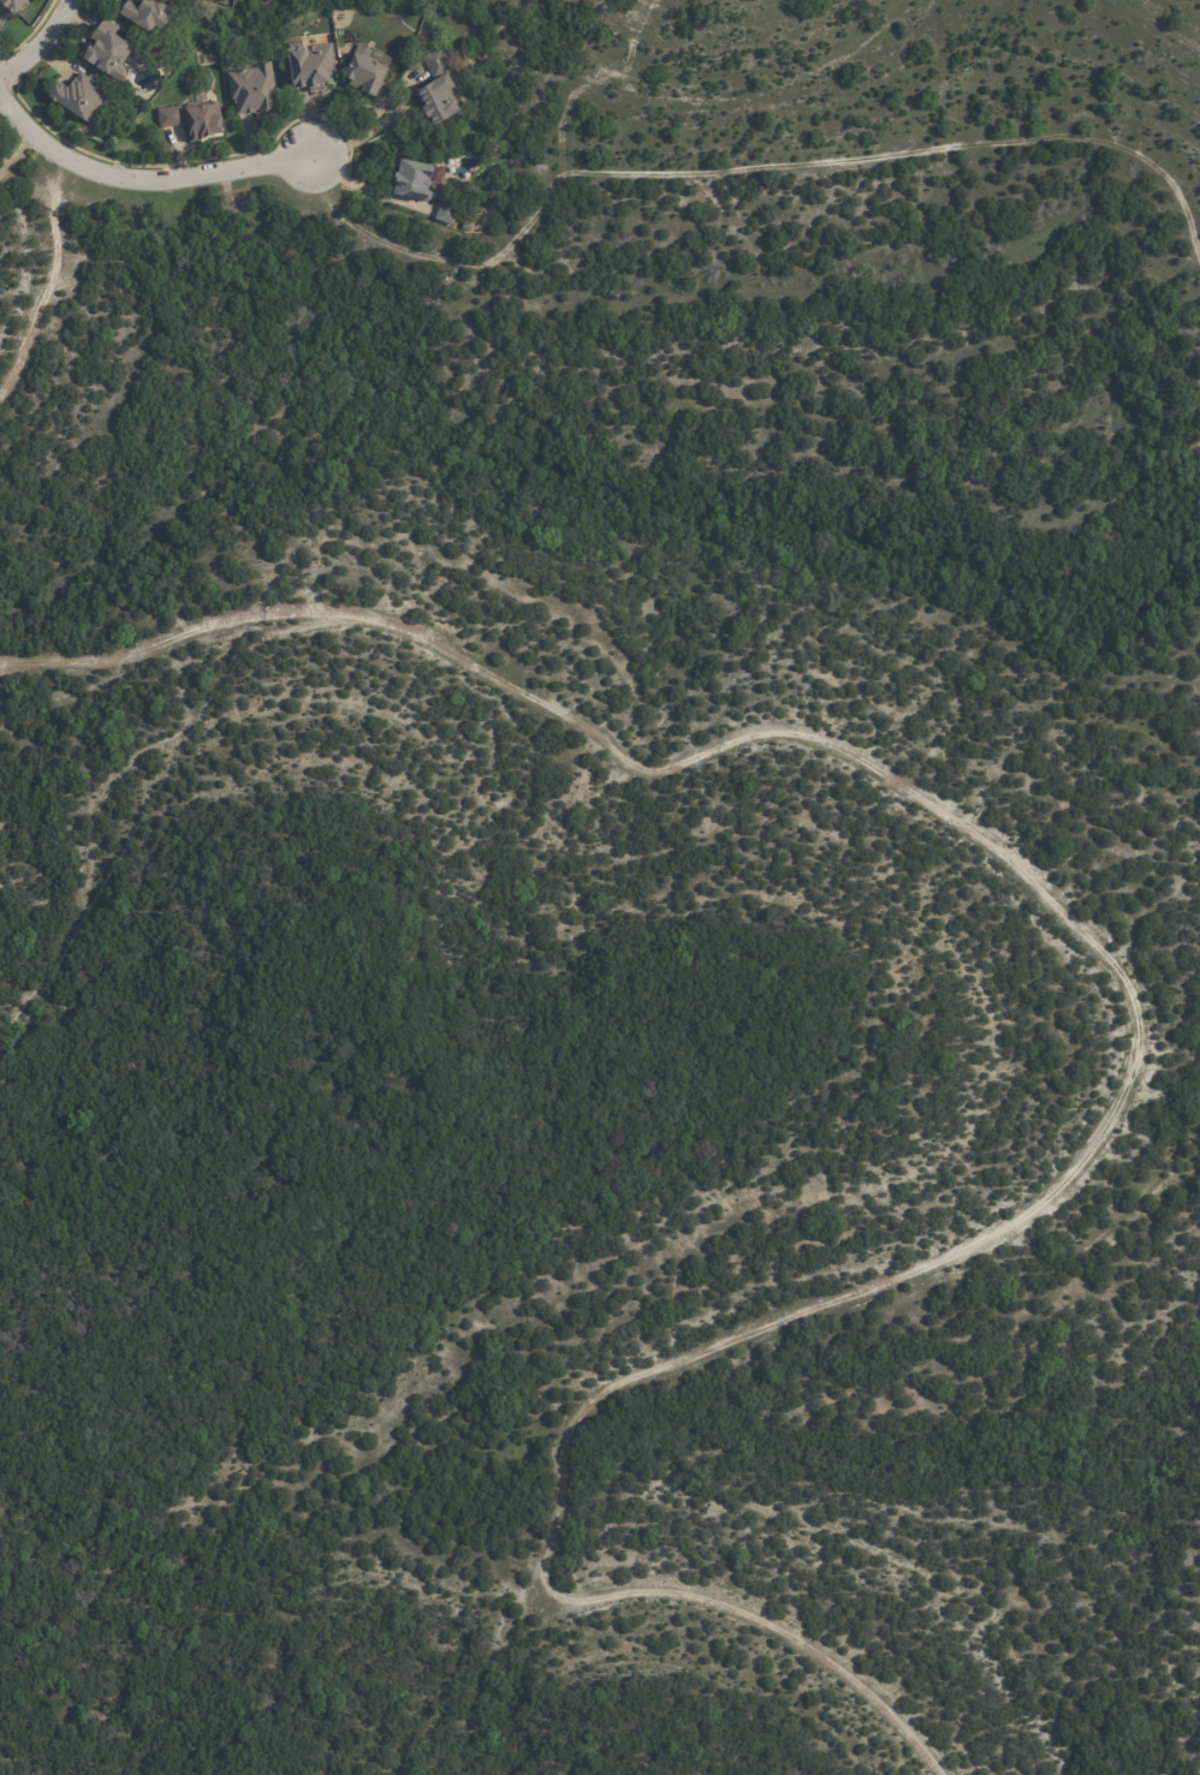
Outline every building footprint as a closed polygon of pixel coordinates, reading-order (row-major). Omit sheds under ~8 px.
[(7,1),(8,0),(31,0),(19,13),(12,8),(13,7),(7,1)] [(154,1),(155,0),(157,0),(172,10),(159,30),(153,26),(145,38),(124,25),(126,20),(119,16),(129,1),(138,7),(142,0),(152,0),(154,1)] [(133,47),(120,66),(126,70),(118,81),(107,73),(106,75),(78,55),(85,46),(87,46),(90,42),(91,43),(95,38),(90,35),(94,30),(95,31),(106,17),(120,26),(115,34),(129,43),(130,41),(136,44),(133,47)] [(310,87),(308,87),(308,88),(289,90),(285,48),(303,47),(304,47),(315,47),(315,46),(331,43),(334,69),(329,69),(331,84),(310,87)] [(446,56),(447,60),(448,59),(459,83),(452,87),(453,88),(447,91),(458,113),(429,126),(426,120),(424,120),(418,109),(421,108),(414,91),(430,83),(430,82),(433,81),(423,58),(442,48),(446,56)] [(352,54),(386,69),(373,99),(345,87),(347,81),(339,77),(350,53),(352,54)] [(266,109),(266,112),(257,113),(257,111),(253,111),(253,113),(234,115),(233,101),(230,101),(226,72),(238,72),(238,70),(257,69),(256,64),(272,61),(277,108),(266,109)] [(84,73),(112,95),(103,106),(102,105),(94,115),(93,119),(90,124),(87,124),(81,121),(79,123),(54,102),(53,103),(47,100),(48,99),(43,95),(55,81),(64,88),(67,83),(70,85),(81,71),(84,73)] [(203,139),(202,139),(202,141),(188,143),(185,126),(160,130),(158,111),(183,107),(184,109),(209,106),(209,103),(219,102),(222,125),(220,126),(221,135),(210,137),(210,138),(203,139)] [(434,168),(429,191),(446,198),(447,195),(467,202),(456,228),(438,221),(445,202),(429,196),(427,203),(394,196),(396,191),(394,183),(396,175),(399,175),(403,161),(434,168)]
